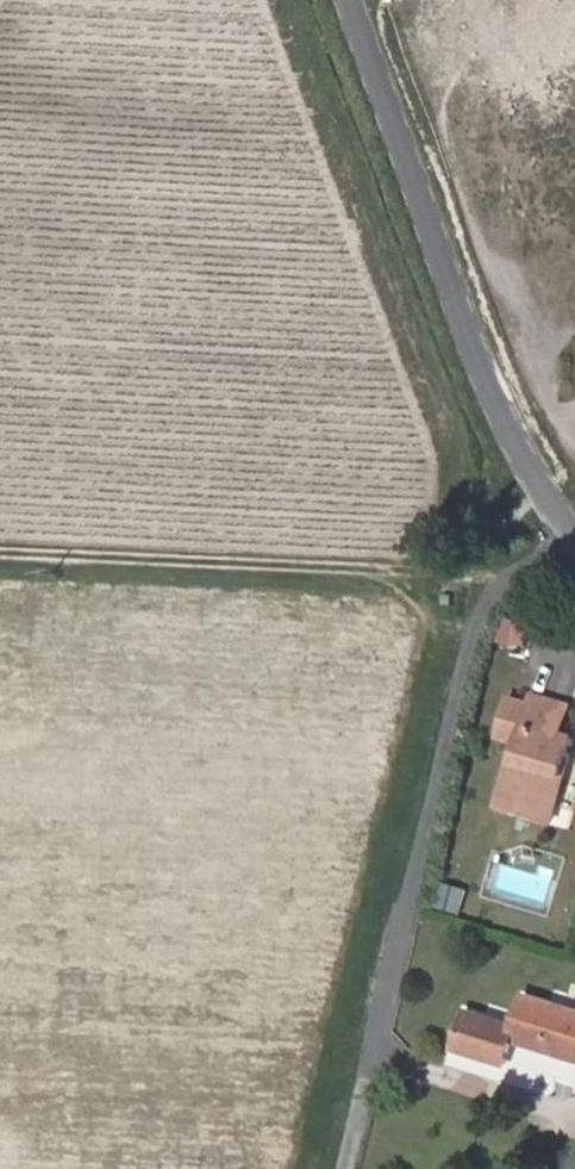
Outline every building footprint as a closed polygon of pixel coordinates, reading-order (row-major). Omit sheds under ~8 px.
[(499,736),(520,741),(526,721),(531,700),(511,695),(499,736)] [(526,721),(562,731),(568,710),(531,700),(526,721)] [(520,741),(514,767),(510,766),(499,809),(556,825),(573,759),(570,759),(574,739),(574,734),(562,731),(526,721),(520,741)] [(441,883),(436,909),(463,913),(467,888),(441,883)] [(515,1042),(574,1059),(574,1011),(526,996),(517,1027),(468,1012),(457,1051),(507,1066),(515,1042)]
